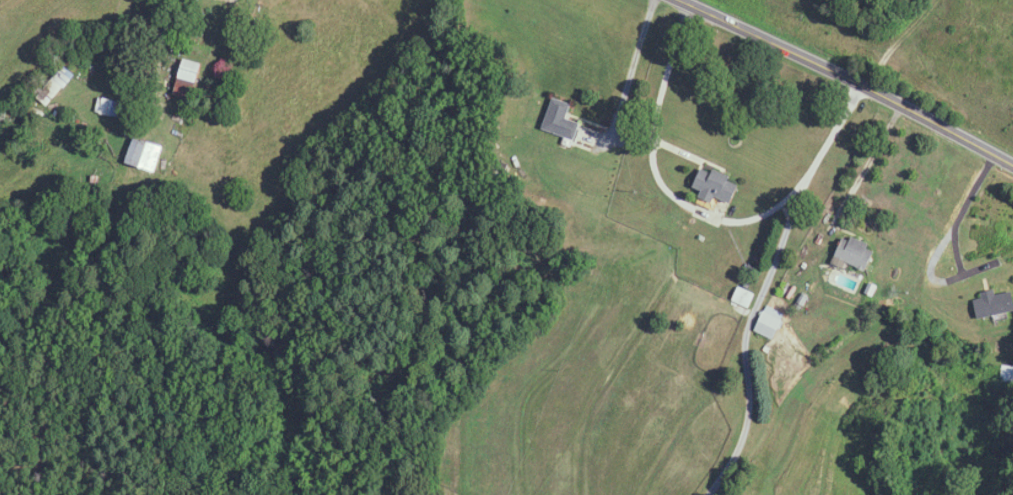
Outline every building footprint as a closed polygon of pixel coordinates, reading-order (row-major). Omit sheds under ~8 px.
[(203,65),(185,60),(175,96),(194,100),(203,65)] [(76,76),(65,66),(37,97),(48,107),(76,76)] [(138,107),(100,98),(97,113),(134,122),(138,107)] [(576,140),(580,124),(567,120),(572,105),(553,100),(544,132),(576,140)] [(157,173),(164,147),(134,139),(127,165),(157,173)] [(737,185),(733,185),(732,172),(699,173),(699,190),(704,190),(704,202),(737,200),(737,185)] [(871,240),(839,240),(839,270),(872,270),(872,252),(871,252),(871,240)] [(755,296),(740,289),(734,302),(748,310),(755,296)] [(997,296),(995,290),(982,293),(984,299),(975,301),(979,319),(1012,312),(1012,295),(1012,293),(997,296)] [(756,333),(776,341),(787,316),(767,307),(756,333)] [(1003,384),(1012,384),(1012,371),(1003,371),(1003,384)]
